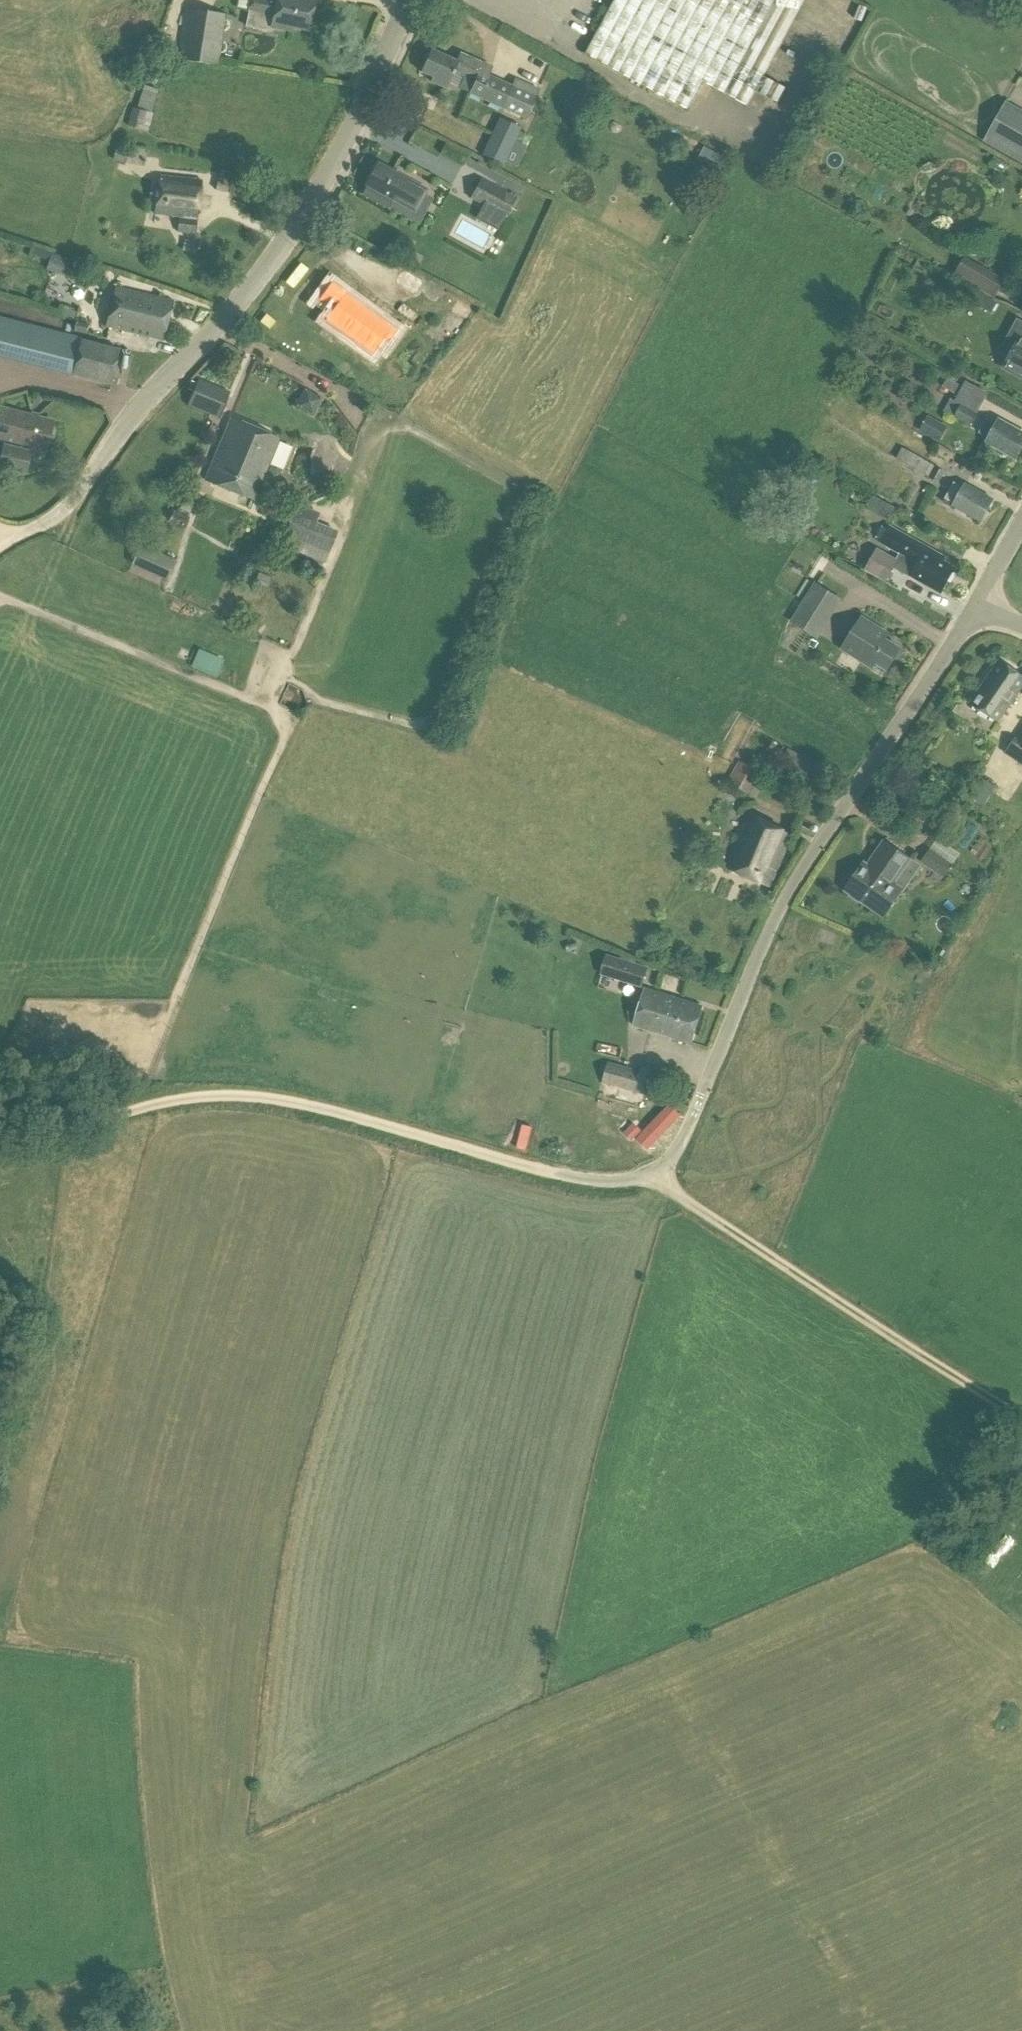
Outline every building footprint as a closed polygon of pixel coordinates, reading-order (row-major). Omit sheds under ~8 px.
[(273,28),(291,31),(292,27),(308,31),(314,1),(311,0),(249,0),(247,10),(248,10),(245,26),(272,32),(273,28)] [(687,109),(703,81),(748,106),(756,91),(778,103),(786,88),(764,76),(805,0),(615,0),(586,54),(687,109)] [(218,65),(224,13),(185,8),(178,60),(218,65)] [(431,50),(421,71),(434,77),(431,82),(447,89),(454,73),(464,78),(459,88),(470,93),(505,109),(524,118),(527,119),(540,90),(515,79),(512,86),(481,72),(485,64),(462,54),(458,62),(431,50)] [(147,132),(159,91),(145,87),(138,110),(134,108),(128,126),(147,132)] [(1007,100),(984,141),(1021,163),(1021,109),(1007,100)] [(501,118),(483,155),(503,165),(509,152),(521,157),(531,136),(520,130),(521,128),(501,118)] [(127,154),(115,150),(112,160),(125,163),(127,154)] [(423,193),(420,192),(403,183),(405,179),(378,164),(366,185),(394,200),(398,193),(418,203),(423,193)] [(195,235),(201,181),(158,176),(154,214),(178,217),(176,233),(195,235)] [(470,199),(505,217),(516,196),(482,177),(470,199)] [(198,244),(185,241),(183,251),(196,254),(198,244)] [(1003,287),(1009,267),(966,255),(961,275),(1003,287)] [(327,320),(373,352),(381,342),(386,345),(396,331),(346,295),(348,293),(344,290),(342,293),(331,285),(322,299),(336,309),(327,320)] [(115,288),(105,327),(163,341),(173,301),(115,288)] [(0,319),(0,356),(110,384),(119,350),(0,319)] [(1018,320),(1005,344),(1014,349),(1004,368),(1021,378),(1021,322),(1018,320)] [(88,325),(76,322),(73,330),(86,333),(88,325)] [(187,405),(218,419),(230,392),(199,379),(187,405)] [(322,407),(330,390),(310,380),(301,397),(322,407)] [(958,401),(980,412),(989,394),(968,382),(958,401)] [(951,400),(945,411),(970,425),(976,413),(951,400)] [(5,442),(0,462),(0,467),(25,474),(31,448),(45,452),(48,440),(52,438),(54,431),(52,425),(53,422),(0,408),(0,440),(5,442)] [(919,431),(940,441),(948,426),(927,415),(919,431)] [(279,438),(231,418),(206,481),(254,501),(279,438)] [(979,433),(989,438),(987,442),(1015,458),(1021,446),(1021,433),(999,420),(997,424),(987,418),(979,433)] [(902,448),(896,458),(939,482),(945,471),(902,448)] [(954,482),(943,503),(953,508),(954,507),(979,522),(992,499),(965,483),(963,487),(954,482)] [(866,508),(888,520),(894,508),(873,496),(866,508)] [(169,521),(185,528),(190,517),(173,510),(169,521)] [(337,531),(292,514),(286,533),(331,549),(337,531)] [(896,559),(877,548),(865,568),(886,581),(894,567),(912,576),(941,593),(955,567),(943,560),(944,557),(891,527),(882,542),(900,552),(896,559)] [(166,580),(175,560),(139,545),(130,565),(166,580)] [(815,583),(792,620),(812,633),(836,596),(815,583)] [(863,619),(844,650),(872,667),(876,662),(888,670),(901,649),(881,637),(885,632),(863,619)] [(191,667),(216,678),(223,660),(198,650),(191,667)] [(1000,660),(970,704),(999,722),(1021,689),(1021,675),(1000,660)] [(1013,744),(1021,750),(1021,729),(1013,744)] [(813,778),(820,767),(788,749),(782,760),(813,778)] [(747,793),(758,772),(740,761),(728,783),(747,793)] [(750,814),(727,867),(769,887),(792,834),(750,814)] [(863,863),(845,889),(884,915),(902,889),(892,883),(909,858),(884,841),(872,858),(874,859),(869,867),(863,863)] [(952,864),(931,849),(923,861),(944,875),(952,864)] [(605,976),(645,988),(650,970),(610,958),(605,976)] [(702,1006),(646,988),(634,1025),(672,1037),(672,1038),(690,1044),(702,1006)] [(615,1048),(610,1064),(658,1077),(666,1046),(654,1043),(650,1057),(615,1048)] [(599,1069),(591,1093),(631,1106),(638,1082),(599,1069)]
